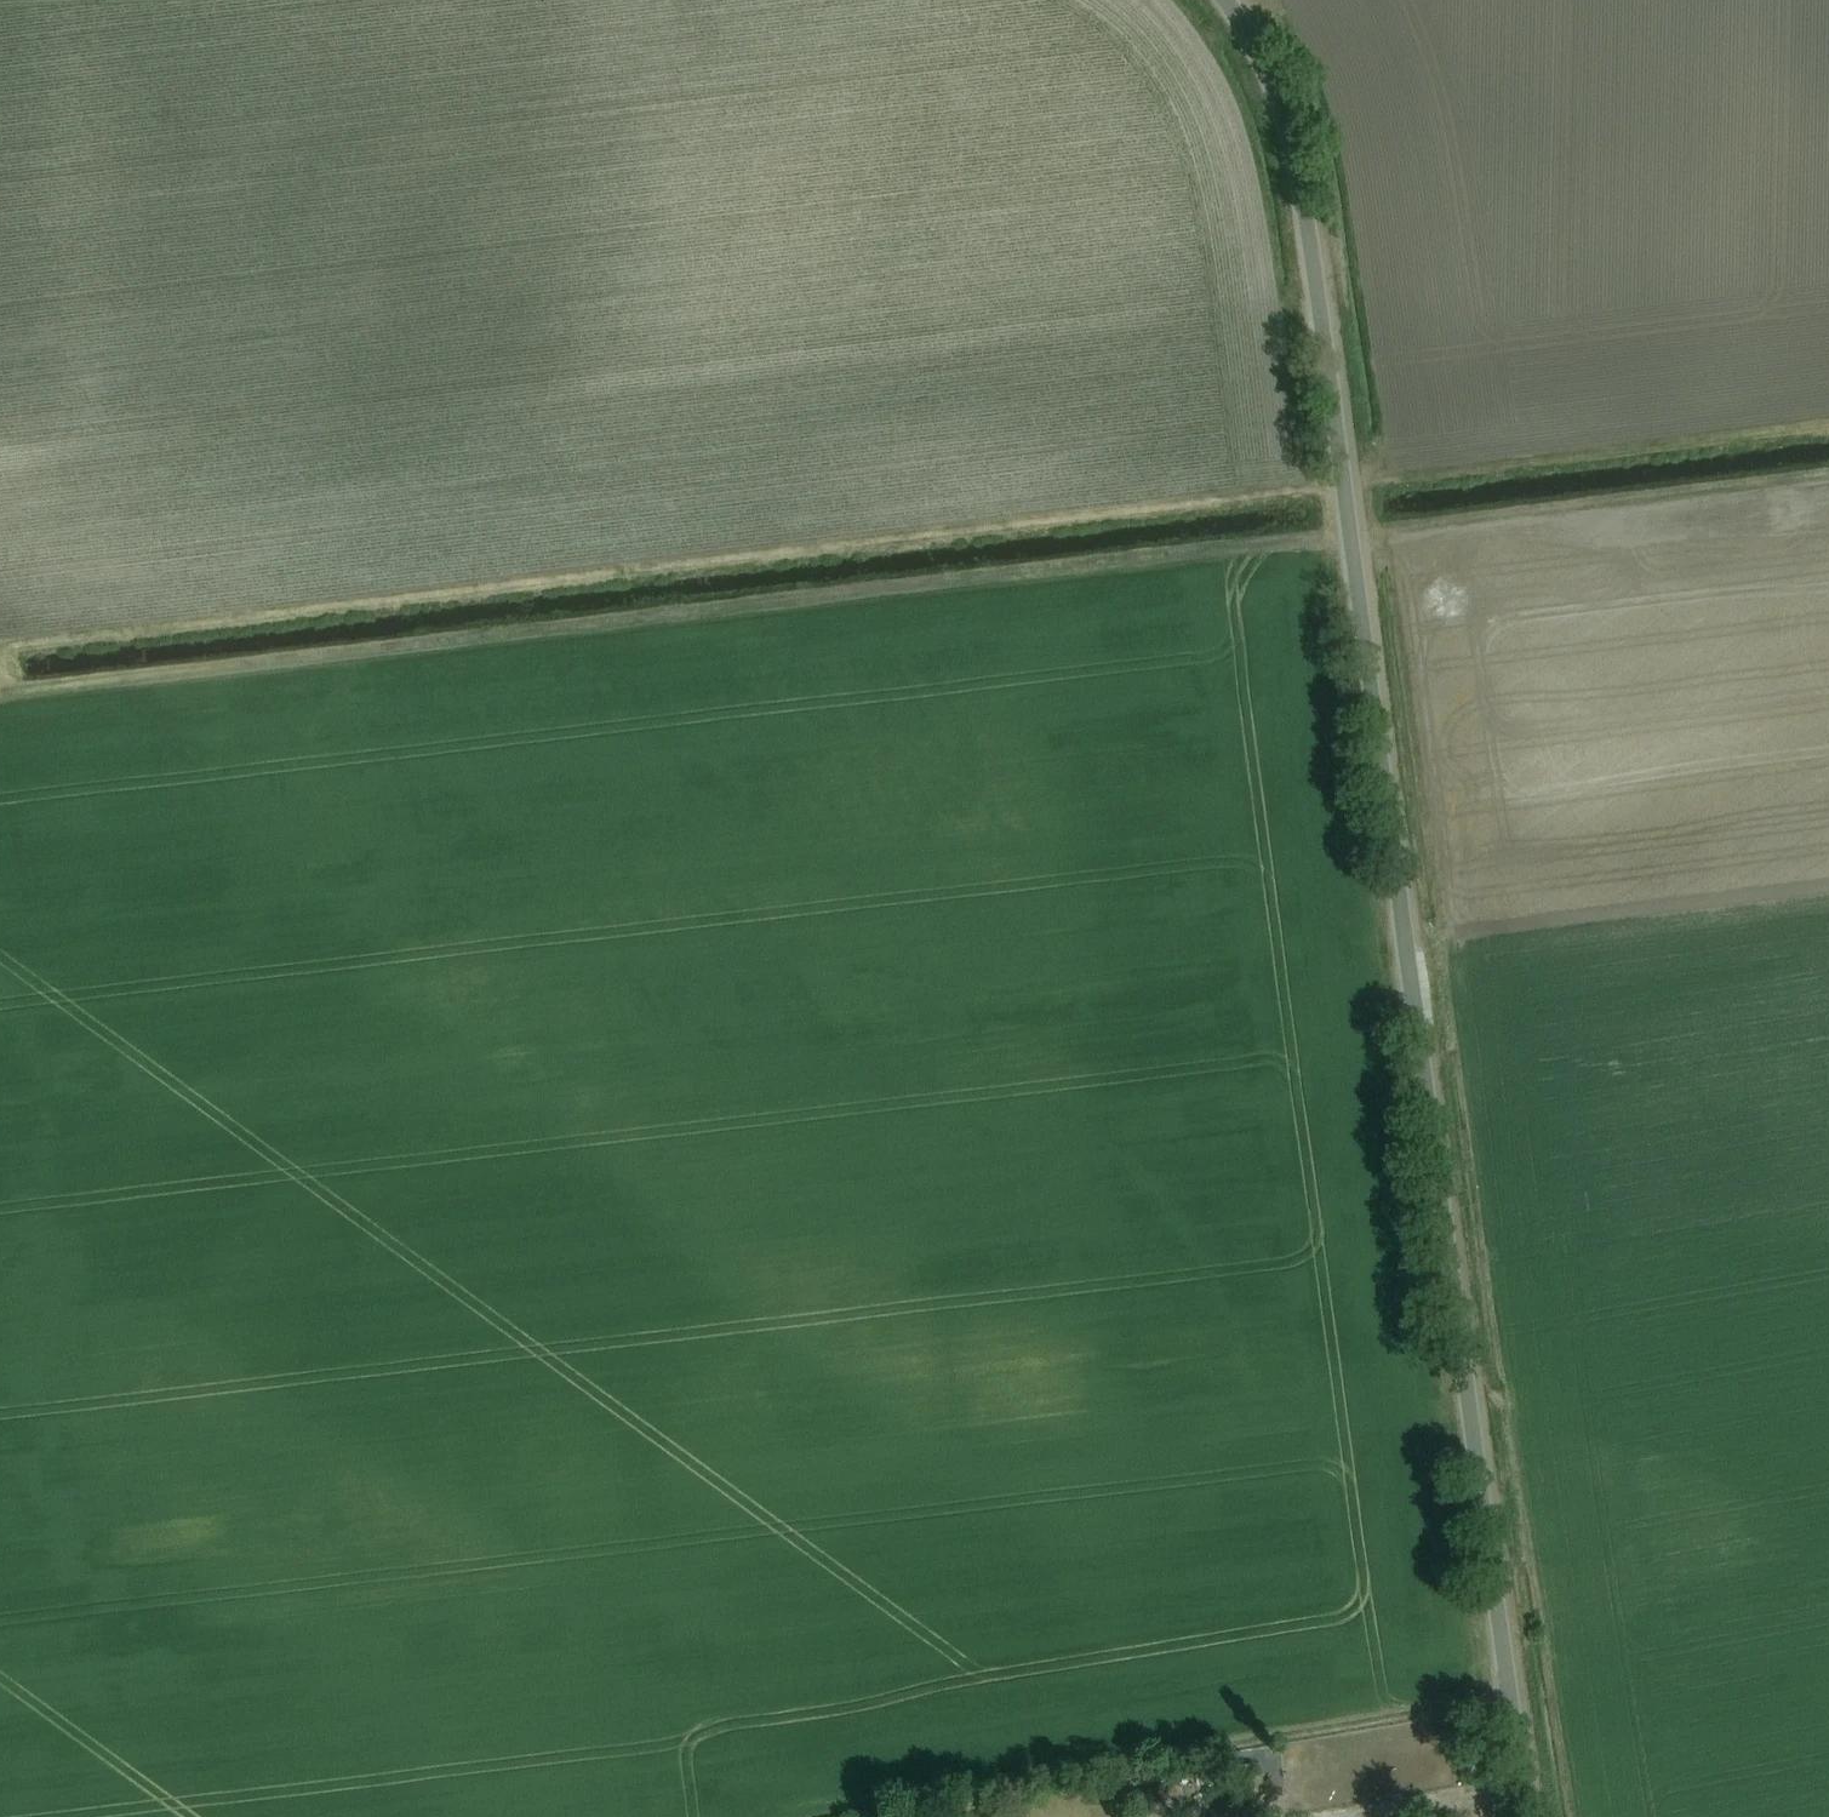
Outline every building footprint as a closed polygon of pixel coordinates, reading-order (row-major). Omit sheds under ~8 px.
[(1234,1771),(1238,1814),(1260,1812),(1256,1769),(1234,1771)]
